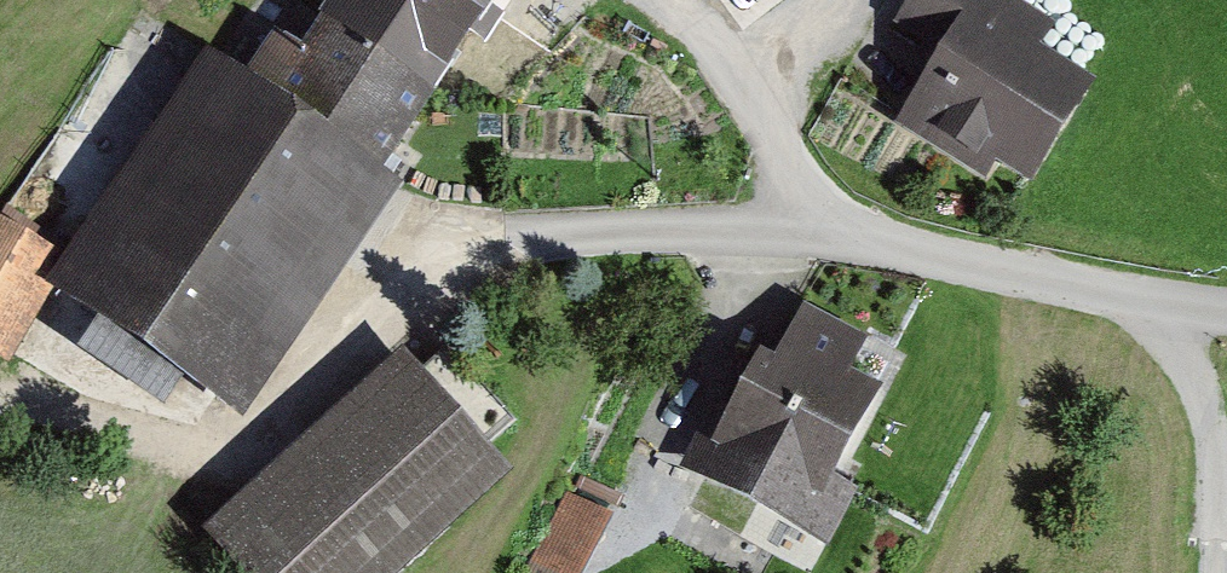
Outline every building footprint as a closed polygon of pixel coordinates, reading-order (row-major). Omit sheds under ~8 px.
[(37,284),(47,289),(231,418),(386,195),(362,178),(487,0),(317,0),(278,56),(254,39),(228,77),(196,54),(50,262),(37,284)] [(1015,0),(909,0),(890,33),(925,53),(890,117),(1015,186),(1073,81),(1028,56),(1049,18),(1015,0)] [(0,232),(0,365),(1,366),(47,289),(37,284),(50,262),(0,232)] [(762,366),(745,357),(682,469),(825,548),(856,493),(820,473),(863,396),(839,382),(860,343),(795,307),(762,366)] [(201,540),(232,572),(409,572),(512,480),(402,359),(201,540)] [(568,499),(528,559),(550,572),(572,572),(605,524),(568,499)]
